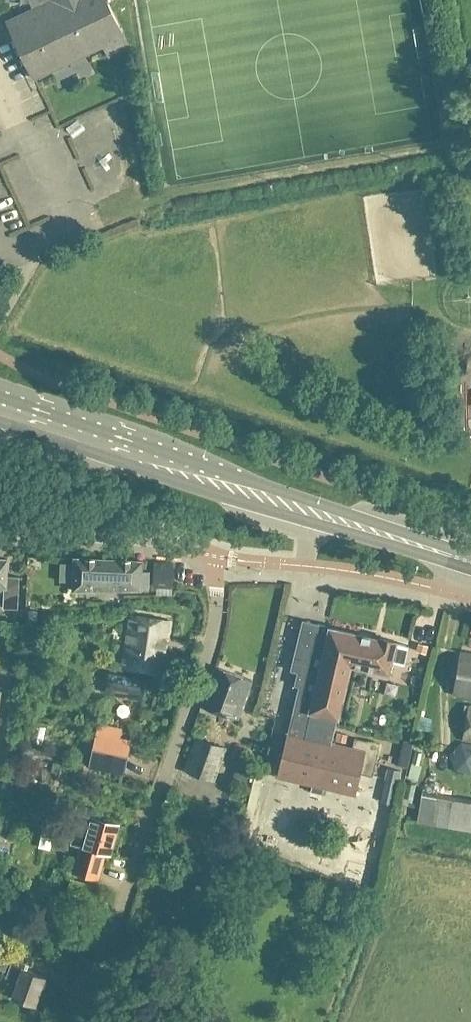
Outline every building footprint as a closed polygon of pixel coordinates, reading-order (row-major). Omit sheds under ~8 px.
[(33,8),(6,20),(8,23),(33,78),(123,35),(107,0),(30,0),(33,8)] [(57,120),(66,116),(58,99),(49,104),(57,120)] [(142,560),(141,560),(74,557),(72,590),(140,589),(142,560)] [(3,590),(2,607),(17,608),(18,576),(6,576),(7,559),(0,558),(0,590),(3,590)] [(172,587),(172,565),(153,565),(152,586),(172,587)] [(122,666),(129,668),(128,675),(107,672),(104,693),(145,700),(148,678),(147,678),(148,671),(161,673),(169,621),(130,614),(122,666)] [(287,732),(278,770),(277,776),(312,784),(310,791),(322,794),(323,787),(355,794),(360,773),(365,750),(352,747),(331,742),(337,718),(338,718),(351,665),(350,664),(357,633),(302,620),(296,644),(291,670),(298,671),(295,684),(299,685),(294,707),(288,733),(287,732)] [(378,638),(357,633),(350,664),(351,665),(388,673),(391,662),(404,665),(408,645),(396,642),(396,641),(378,637),(378,638)] [(460,652),(454,693),(470,695),(470,654),(460,652)] [(215,666),(200,706),(237,719),(251,679),(215,666)] [(461,741),(470,742),(470,704),(468,704),(463,704),(463,709),(465,710),(461,741)] [(126,753),(129,739),(97,733),(94,746),(126,753)] [(425,767),(432,740),(416,735),(408,762),(425,767)] [(354,738),(352,747),(365,750),(360,773),(372,776),(380,744),(354,738)] [(214,779),(224,749),(196,739),(185,769),(214,779)] [(22,757),(32,760),(34,751),(24,748),(22,757)] [(50,771),(61,774),(66,761),(55,757),(50,771)] [(386,767),(384,778),(384,779),(397,783),(400,771),(386,767)] [(422,790),(416,822),(470,831),(470,798),(422,790)] [(118,824),(92,816),(78,813),(70,842),(80,845),(73,871),(97,878),(105,852),(110,854),(118,824)] [(5,971),(9,957),(0,954),(0,969),(5,971)] [(24,963),(12,959),(6,975),(17,980),(11,996),(35,1004),(45,977),(22,969),(24,963)]
